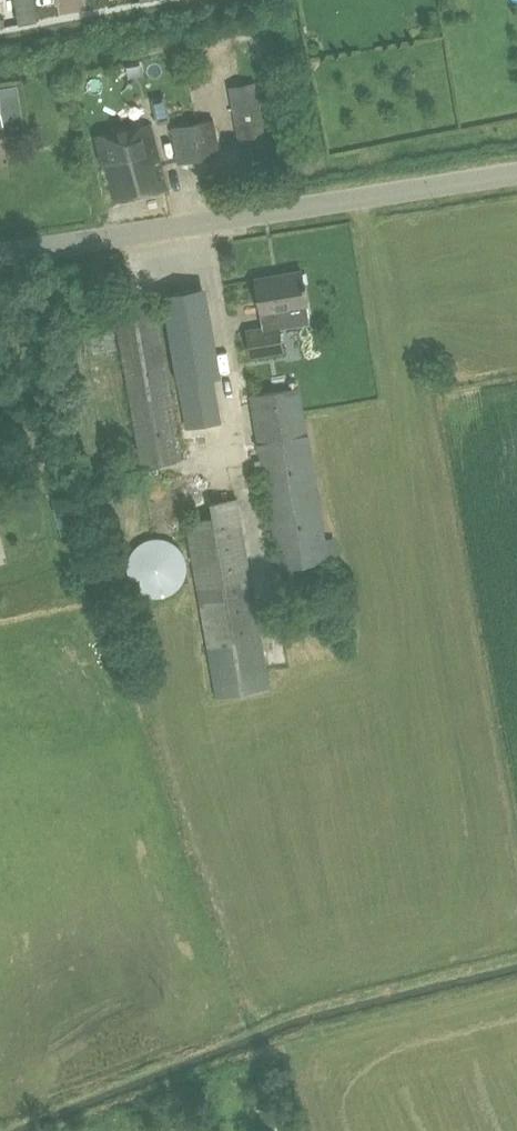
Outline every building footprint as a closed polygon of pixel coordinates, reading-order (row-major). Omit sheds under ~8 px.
[(255,81),(229,86),(241,151),(268,145),(255,81)] [(168,96),(151,99),(155,122),(173,119),(168,96)] [(214,118),(170,126),(178,162),(221,155),(214,118)] [(149,123),(96,137),(103,162),(108,161),(117,200),(165,188),(149,123)] [(302,270),(256,277),(262,312),(307,305),(302,270)] [(206,286),(162,293),(177,383),(178,383),(186,428),(221,422),(214,376),(222,375),(206,286)] [(155,295),(112,303),(141,467),(182,458),(155,295)] [(278,324),(246,330),(251,358),(283,352),(278,324)] [(300,385),(248,394),(279,569),(330,560),(300,385)] [(211,518),(184,522),(205,642),(215,699),(225,697),(268,690),(235,499),(208,504),(211,518)] [(69,536),(59,506),(54,508),(64,538),(69,536)] [(127,566),(127,567),(127,568),(127,569),(127,570),(127,571),(127,572),(127,573),(127,574),(128,575),(128,576),(128,577),(129,578),(129,579),(130,580),(130,581),(131,581),(131,582),(132,583),(132,584),(133,585),(134,586),(135,587),(136,588),(136,589),(137,589),(138,590),(139,591),(140,591),(140,592),(141,592),(142,593),(143,593),(144,594),(145,594),(146,594),(147,595),(148,595),(149,595),(150,596),(151,596),(152,596),(153,596),(154,596),(155,596),(156,596),(157,596),(158,596),(159,596),(160,596),(161,596),(162,596),(163,595),(164,595),(165,595),(166,595),(167,594),(168,594),(169,593),(170,593),(171,592),(172,592),(173,591),(174,590),(175,590),(176,589),(177,588),(178,587),(179,586),(179,585),(180,584),(181,584),(181,583),(182,582),(182,581),(183,580),(183,579),(184,578),(184,577),(184,576),(185,575),(185,574),(185,573),(185,572),(186,571),(186,570),(186,569),(186,568),(186,567),(186,566),(186,565),(186,564),(186,563),(186,562),(185,561),(185,560),(185,559),(185,558),(184,557),(184,556),(184,555),(183,554),(183,553),(182,553),(182,552),(181,551),(181,550),(180,549),(180,548),(179,547),(178,547),(178,546),(177,545),(176,544),(175,544),(175,543),(174,543),(173,542),(172,541),(171,541),(170,540),(169,540),(168,539),(167,539),(166,538),(165,538),(164,538),(163,537),(162,537),(161,537),(160,537),(159,537),(158,537),(156,537),(155,537),(154,537),(153,537),(152,537),(151,537),(150,537),(149,538),(148,538),(147,538),(146,538),(145,539),(144,540),(143,540),(142,541),(141,541),(140,542),(139,542),(138,543),(137,543),(137,544),(136,545),(135,546),(134,546),(134,547),(133,548),(133,549),(132,549),(131,550),(131,551),(130,552),(130,553),(129,554),(129,555),(129,556),(128,557),(128,558),(128,559),(127,560),(127,561),(127,562),(127,563),(127,564),(127,565),(127,566)]
